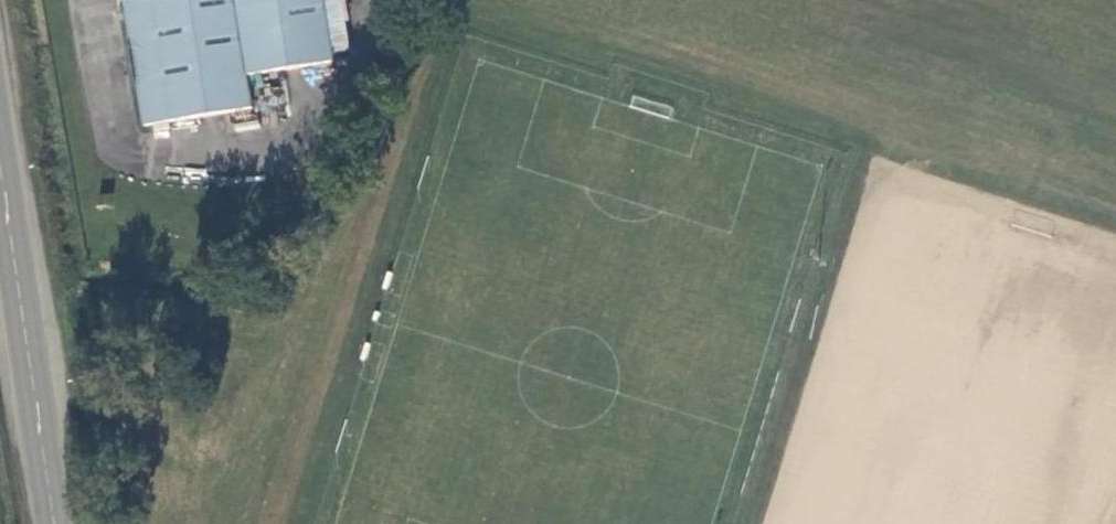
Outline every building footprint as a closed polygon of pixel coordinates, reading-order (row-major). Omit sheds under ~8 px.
[(149,124),(254,108),(250,77),(335,59),(325,0),(127,0),(149,124)]
